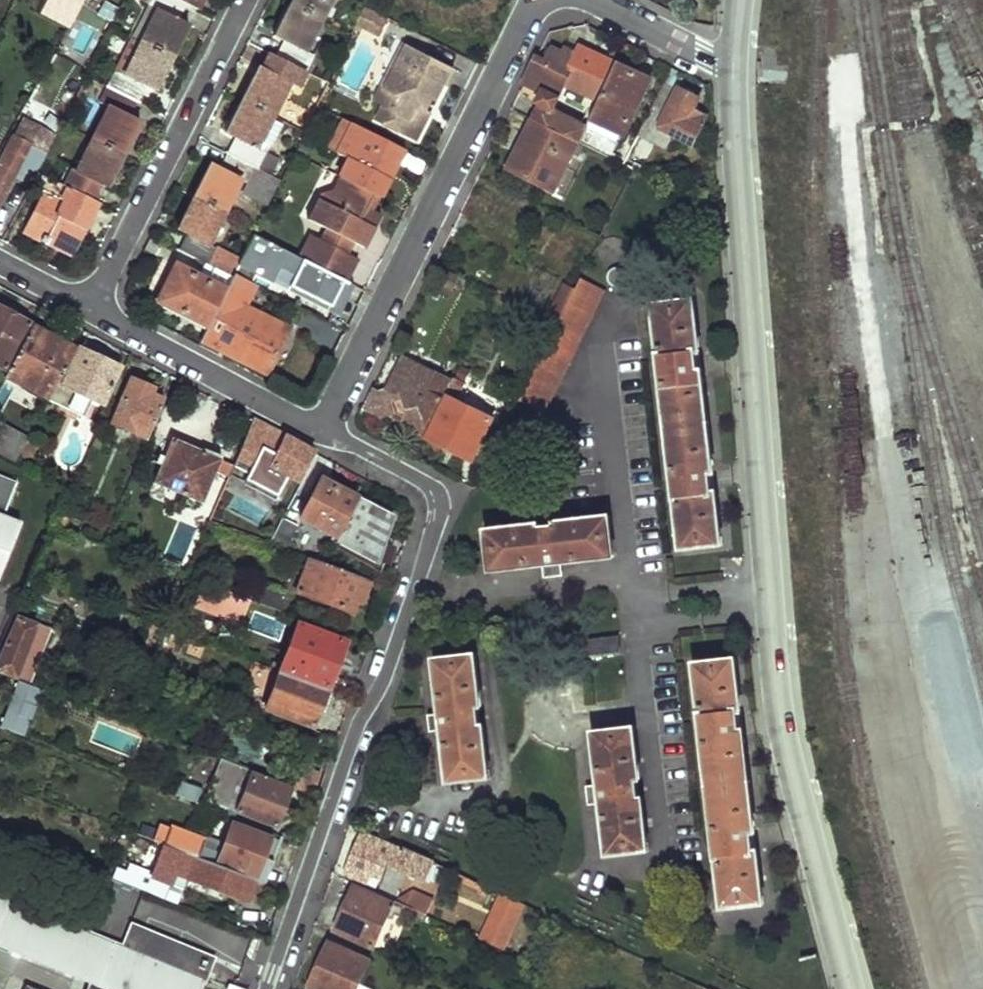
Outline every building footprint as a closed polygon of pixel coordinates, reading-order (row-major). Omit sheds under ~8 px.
[(26,6),(42,15),(45,11),(65,23),(76,2),(73,0),(30,0),(26,6)] [(93,13),(108,21),(116,6),(104,0),(99,0),(93,13)] [(138,39),(172,57),(189,24),(176,17),(184,4),(177,0),(143,0),(155,6),(138,39)] [(290,3),(325,20),(335,0),(292,0),(290,3)] [(285,43),(278,56),(310,72),(317,59),(309,54),(325,20),(290,3),(273,37),(285,43)] [(184,4),(176,17),(189,24),(196,10),(184,4)] [(388,19),(364,7),(356,24),(380,36),(388,19)] [(118,71),(110,86),(136,100),(144,84),(156,91),(172,57),(138,39),(121,73),(118,71)] [(374,120),(418,141),(431,115),(427,114),(427,113),(421,110),(424,104),(433,103),(434,99),(438,101),(456,66),(403,40),(383,80),(373,100),(382,104),(374,120)] [(539,56),(526,82),(542,90),(536,103),(545,107),(550,109),(556,112),(569,87),(600,103),(619,63),(583,46),(576,59),(558,50),(552,63),(539,56)] [(260,64),(242,99),(277,117),(295,81),(304,86),(310,72),(278,56),(271,69),(260,64)] [(600,103),(594,117),(624,133),(652,79),(619,63),(600,103)] [(107,103),(90,137),(124,154),(140,121),(129,115),(136,100),(110,86),(102,101),(107,103)] [(665,87),(637,140),(652,146),(656,148),(656,147),(664,132),(670,135),(691,144),(699,125),(690,121),(701,101),(679,91),(678,94),(665,87)] [(235,139),(229,153),(262,170),(269,156),(259,151),(266,140),(276,120),(277,117),(242,99),(225,134),(235,139)] [(424,104),(421,110),(427,113),(433,103),(424,104)] [(545,107),(538,120),(543,123),(550,109),(545,107)] [(543,123),(582,143),(588,128),(556,112),(550,109),(543,123)] [(340,118),(326,146),(336,152),(351,124),(340,118)] [(276,120),(266,140),(275,145),(285,125),(276,120)] [(537,120),(513,167),(559,190),(565,179),(582,143),(543,123),(538,120),(537,120)] [(0,163),(0,204),(21,162),(37,170),(53,139),(22,123),(0,163)] [(348,158),(339,176),(379,197),(403,150),(351,124),(336,152),(348,158)] [(588,128),(582,143),(593,149),(612,159),(620,144),(588,128)] [(664,132),(656,147),(663,149),(670,135),(664,132)] [(70,167),(62,183),(88,197),(96,181),(108,187),(124,154),(90,137),(73,170),(70,167)] [(637,140),(625,165),(635,171),(639,173),(652,146),(637,140)] [(582,143),(565,179),(576,184),(593,149),(582,143)] [(212,161),(194,195),(230,213),(239,195),(265,210),(281,179),(262,170),(229,153),(223,167),(212,161)] [(45,195),(26,231),(73,255),(93,217),(81,211),(88,197),(62,183),(37,170),(29,187),(45,195)] [(366,249),(383,216),(373,211),(380,197),(379,197),(339,176),(331,189),(322,195),(310,219),(328,229),(356,244),(366,249)] [(187,236),(180,250),(215,266),(220,253),(211,248),(230,213),(194,195),(175,230),(187,236)] [(356,244),(328,229),(322,240),(350,255),(356,244)] [(206,332),(202,340),(267,373),(289,328),(245,305),(261,274),(341,313),(356,285),(349,282),(299,256),(254,233),(234,275),(206,332)] [(349,282),(360,260),(350,255),(322,240),(311,234),(299,256),(349,282)] [(177,265),(156,306),(206,332),(234,275),(215,266),(207,280),(177,265)] [(612,284),(613,286),(616,288),(619,289),(622,288),(625,287),(627,284),(627,281),(627,278),(626,276),(623,273),(618,273),(615,273),(613,275),(611,278),(611,282),(612,284)] [(558,324),(519,401),(544,414),(605,290),(581,279),(576,288),(558,324)] [(576,288),(566,283),(547,319),(558,324),(576,288)] [(654,305),(682,548),(720,544),(694,301),(654,305)] [(6,369),(30,323),(0,307),(0,366),(6,369)] [(32,324),(6,374),(51,399),(77,349),(32,324)] [(80,349),(62,386),(57,398),(88,413),(94,400),(103,405),(120,368),(80,349)] [(406,360),(399,374),(423,366),(406,360)] [(374,390),(365,408),(427,438),(446,398),(454,380),(423,366),(399,374),(387,398),(374,390)] [(430,439),(474,461),(483,443),(495,449),(507,426),(467,405),(477,388),(456,377),(454,380),(446,398),(450,399),(430,439)] [(134,379),(114,423),(148,439),(165,400),(147,392),(149,387),(134,379)] [(0,425),(0,453),(18,462),(31,437),(3,420),(0,425)] [(254,421),(237,460),(255,468),(265,448),(273,431),(254,421)] [(273,431),(265,448),(278,455),(286,438),(273,431)] [(31,437),(18,462),(24,466),(38,440),(31,437)] [(278,455),(267,473),(281,481),(285,473),(300,481),(315,453),(286,438),(278,455)] [(175,440),(156,482),(202,503),(221,460),(175,440)] [(285,473),(281,481),(296,489),(300,481),(285,473)] [(20,521),(2,513),(14,481),(0,475),(0,573),(20,521)] [(322,480),(303,516),(339,537),(359,499),(322,480)] [(339,537),(337,541),(371,558),(392,516),(359,499),(339,537)] [(73,517),(64,514),(58,524),(68,528),(73,517)] [(284,519),(272,542),(288,548),(299,527),(284,519)] [(488,534),(492,570),(613,556),(609,521),(488,534)] [(254,523),(250,534),(264,539),(268,528),(254,523)] [(311,557),(299,592),(355,612),(360,600),(364,602),(372,580),(311,557)] [(209,582),(199,608),(239,624),(250,598),(209,582)] [(261,584),(256,600),(280,609),(286,593),(261,584)] [(0,663),(0,669),(16,674),(30,680),(47,640),(67,648),(73,634),(60,629),(38,621),(37,624),(19,616),(0,663)] [(299,623),(282,670),(327,687),(345,641),(299,623)] [(436,661),(449,780),(488,776),(476,657),(436,661)] [(696,663),(724,907),(763,903),(734,660),(696,663)] [(282,670),(268,707),(313,724),(327,687),(282,670)] [(594,733),(610,855),(648,850),(634,727),(594,733)] [(328,771),(304,761),(294,786),(319,795),(328,771)] [(253,775),(239,810),(276,825),(285,801),(313,812),(319,795),(294,786),(291,784),(290,790),(253,775)] [(183,785),(180,794),(197,801),(200,792),(183,785)] [(234,822),(218,863),(255,878),(271,837),(234,822)] [(171,825),(165,843),(199,856),(205,839),(171,825)] [(124,827),(121,835),(136,842),(139,833),(124,827)] [(132,869),(126,883),(178,903),(182,888),(171,884),(176,871),(188,875),(247,899),(255,878),(218,863),(199,856),(165,843),(139,833),(136,842),(161,851),(151,877),(132,869)] [(366,836),(348,873),(365,881),(363,886),(376,891),(388,865),(425,882),(432,866),(366,836)] [(176,871),(171,884),(182,888),(188,875),(176,871)] [(357,886),(337,930),(374,947),(394,903),(357,886)] [(414,890),(395,900),(428,915),(435,900),(414,890)] [(505,951),(526,905),(498,893),(478,938),(505,951)] [(87,986),(86,988),(200,988),(210,963),(127,931),(120,947),(0,901),(0,952),(87,986)] [(312,988),(313,988),(361,988),(373,961),(333,943),(312,988)]
